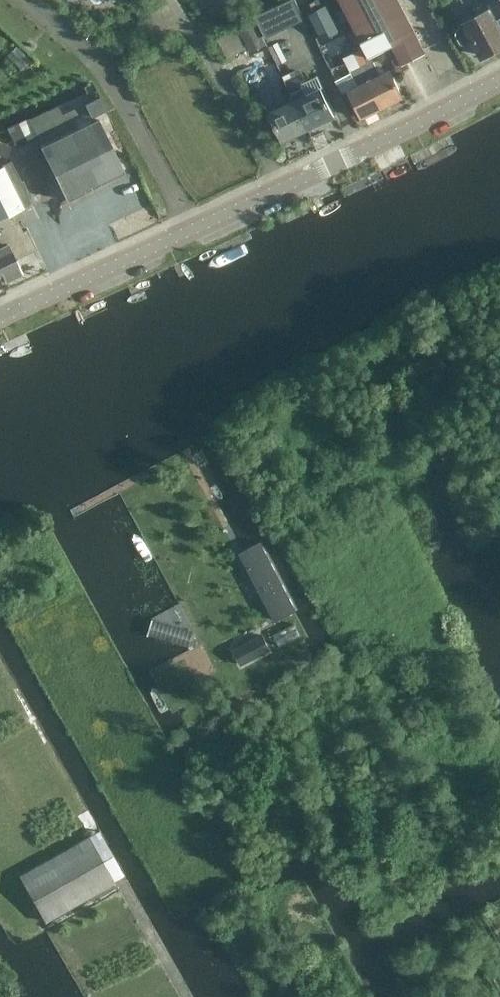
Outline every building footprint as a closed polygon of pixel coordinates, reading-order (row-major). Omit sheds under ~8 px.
[(302,17),(294,0),(287,0),(253,17),(263,36),(302,17)] [(325,39),(326,41),(330,39),(330,37),(340,33),(330,6),(335,4),(333,0),(319,0),(311,3),(313,11),(312,11),(323,40),(325,39)] [(369,56),(393,45),(399,56),(392,59),(399,72),(409,67),(407,62),(426,53),(400,0),(342,0),(369,56)] [(466,24),(467,26),(460,30),(458,32),(458,35),(462,43),(464,44),(467,44),(474,40),(483,56),(499,47),(499,0),(491,5),(486,4),(477,10),(478,12),(464,19),(466,24)] [(228,53),(250,45),(248,38),(254,36),(249,24),(221,35),(228,53)] [(373,61),(369,63),(362,48),(356,51),(383,108),(404,98),(390,70),(380,75),(373,61)] [(383,108),(356,51),(343,57),(348,66),(339,70),(343,76),(352,72),(359,86),(349,91),(362,118),(383,108)] [(315,76),(289,89),(308,129),(334,116),(320,87),(315,76)] [(289,89),(263,102),(268,113),(282,141),(308,129),(289,89)] [(75,96),(27,119),(41,146),(67,200),(125,171),(96,114),(90,116),(84,104),(80,96),(79,94),(75,96)] [(99,96),(84,104),(90,116),(105,109),(99,96)] [(17,147),(28,142),(19,123),(8,128),(17,147)] [(12,146),(0,142),(0,155),(8,158),(12,146)] [(0,166),(0,221),(18,258),(37,249),(27,228),(23,231),(14,212),(31,204),(11,161),(0,166)] [(5,280),(22,272),(15,259),(18,258),(0,221),(0,269),(5,280)] [(252,541),(231,552),(266,620),(287,609),(252,541)] [(153,619),(148,635),(189,648),(194,632),(153,619)] [(230,649),(238,665),(269,650),(260,634),(230,649)] [(125,877),(99,830),(18,875),(44,922),(125,877)]
